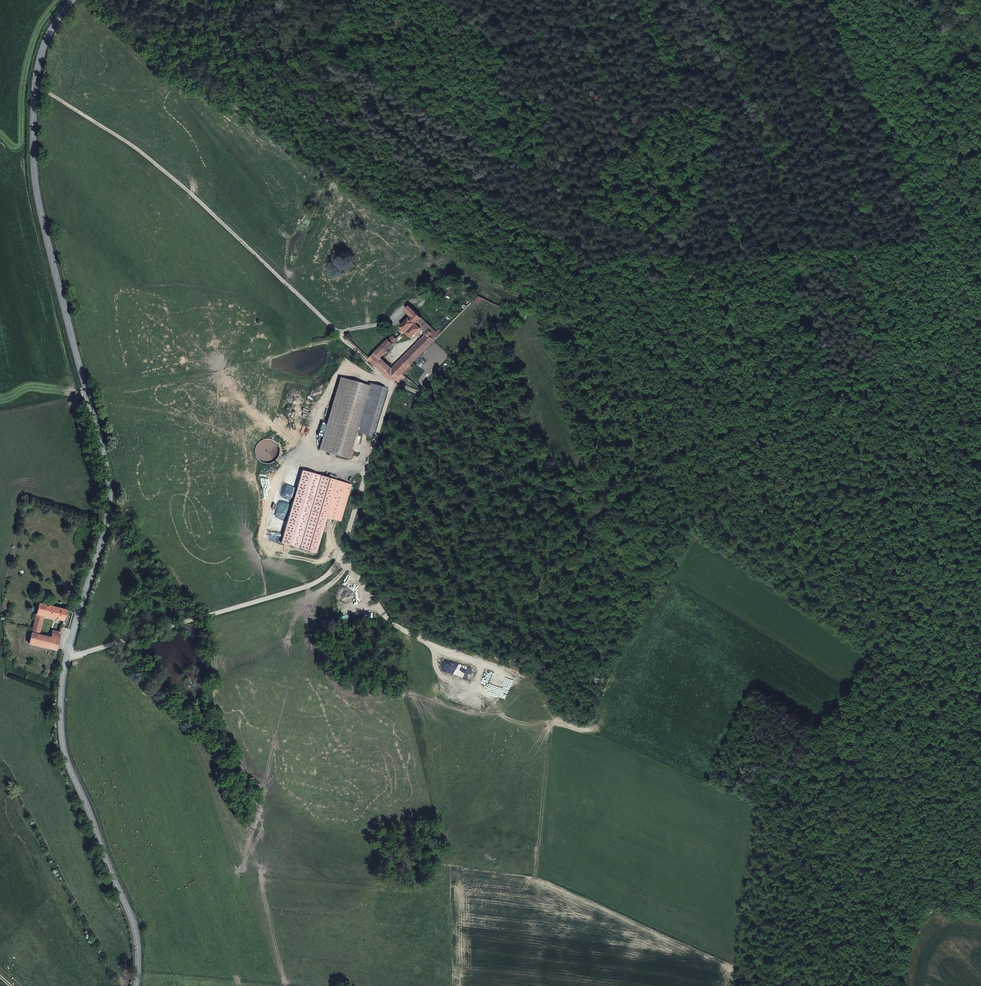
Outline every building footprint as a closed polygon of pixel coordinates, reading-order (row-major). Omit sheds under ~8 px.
[(427,323),(416,312),(410,306),(406,310),(413,316),(411,318),(410,317),(401,326),(402,328),(400,330),(403,333),(405,331),(407,333),(416,323),(421,328),(427,323)] [(421,328),(416,323),(407,333),(412,337),(421,328)] [(432,328),(427,323),(421,328),(427,333),(432,328)] [(439,335),(432,328),(427,333),(391,369),(385,375),(389,379),(395,380),(401,374),(439,335)] [(395,341),(391,338),(389,340),(389,339),(369,359),(385,375),(391,369),(380,357),(395,342),(395,341)] [(401,374),(395,380),(398,383),(404,377),(401,374)] [(372,436),(386,389),(370,384),(355,432),(372,436)] [(50,606),(45,605),(40,603),(38,603),(37,609),(44,611),(42,615),(63,620),(65,610),(50,606)] [(42,615),(44,611),(37,609),(31,633),(37,634),(42,615)] [(37,634),(31,633),(28,644),(55,650),(60,632),(52,630),(50,638),(37,634)]
